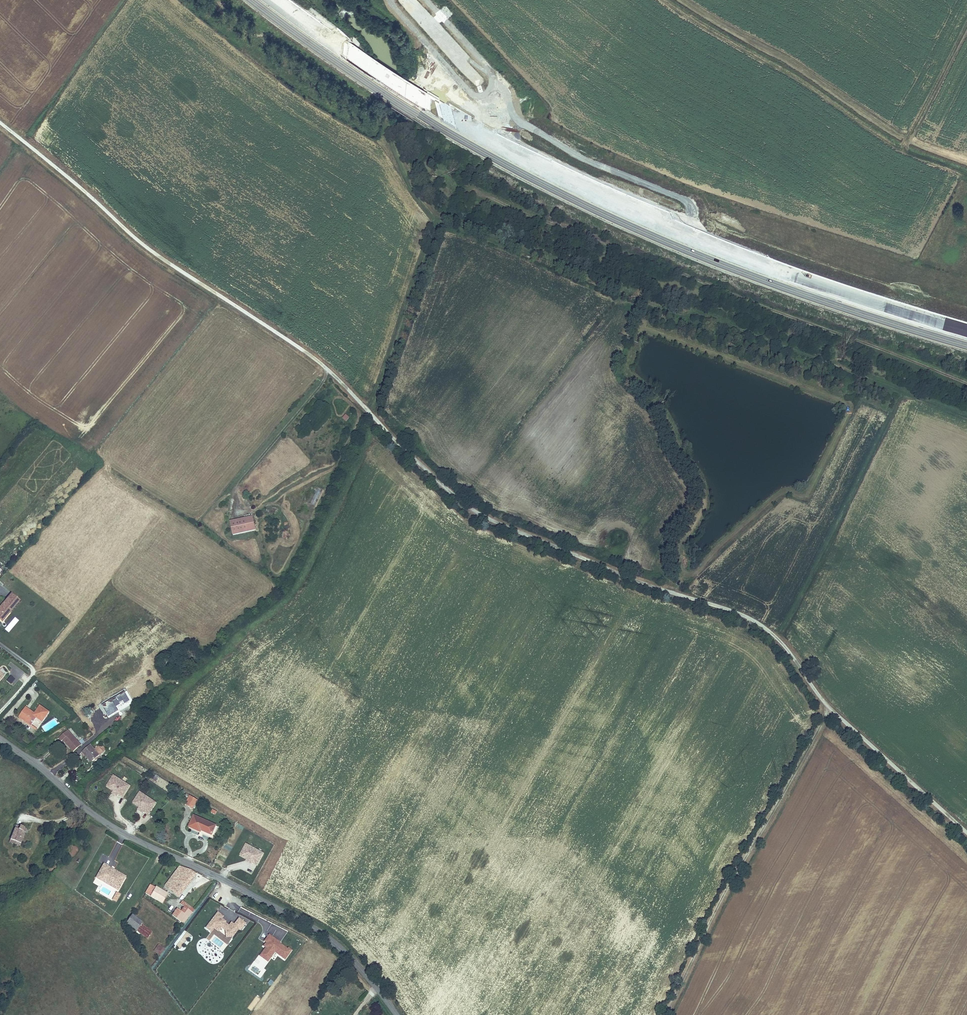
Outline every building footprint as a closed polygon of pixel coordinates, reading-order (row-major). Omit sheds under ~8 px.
[(315,489),(311,504),(316,505),(320,490),(315,489)] [(230,522),(233,536),(256,532),(253,518),(230,522)] [(12,593),(4,602),(5,603),(3,606),(2,605),(0,607),(0,618),(4,613),(7,616),(20,601),(12,593)] [(5,630),(9,633),(18,620),(14,617),(5,630)] [(6,680),(11,685),(15,679),(11,675),(6,680)] [(25,706),(18,716),(31,724),(36,717),(42,721),(49,711),(40,705),(35,712),(25,706)] [(87,744),(74,729),(65,737),(68,740),(69,739),(80,751),(87,744)] [(113,748),(106,741),(103,745),(109,751),(113,748)] [(98,761),(109,751),(103,745),(100,747),(96,743),(91,748),(88,751),(98,761)] [(132,785),(113,774),(106,787),(125,798),(132,785)] [(158,802),(140,790),(133,803),(150,814),(158,802)] [(190,796),(184,804),(192,809),(197,800),(190,796)] [(199,817),(194,829),(207,834),(209,832),(218,835),(222,826),(199,817)] [(11,819),(3,838),(15,843),(23,823),(11,819)] [(264,851),(246,842),(239,856),(258,864),(264,851)] [(127,875),(102,861),(94,878),(118,891),(127,875)] [(164,887),(177,898),(194,879),(184,870),(180,874),(177,871),(164,887)] [(142,888),(149,893),(154,887),(147,881),(142,888)] [(149,893),(159,901),(164,895),(154,887),(149,893)] [(191,919),(195,913),(182,903),(180,906),(183,908),(179,914),(175,911),(171,917),(181,926),(188,917),(191,919)] [(246,924),(237,917),(231,926),(222,919),(224,917),(216,911),(204,928),(211,934),(214,929),(231,940),(238,930),(241,932),(246,924)] [(141,922),(132,913),(125,921),(134,929),(139,924),(141,922)] [(139,924),(134,929),(142,938),(147,932),(139,924)] [(181,949),(189,934),(185,932),(177,947),(181,949)] [(258,956),(268,963),(274,953),(285,960),(292,950),(268,935),(261,947),(263,948),(258,956)] [(153,951),(160,956),(165,948),(158,944),(153,951)]
